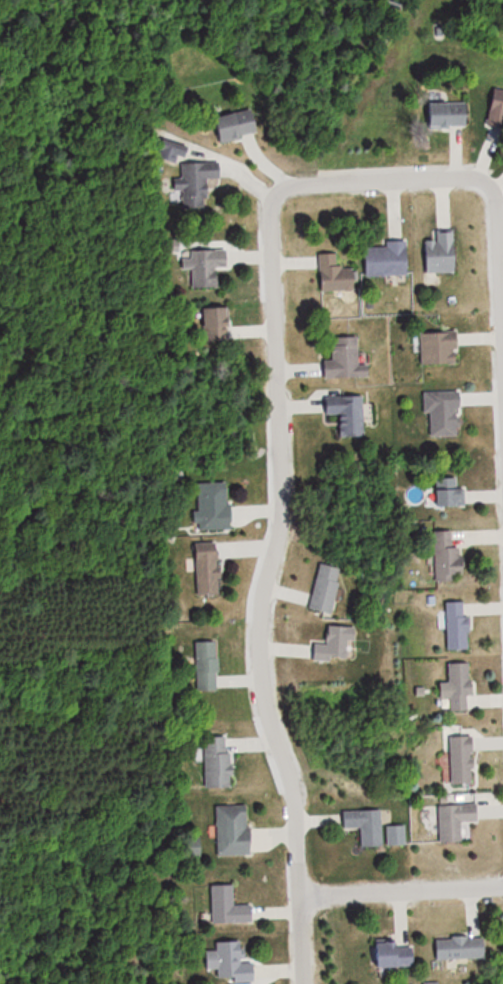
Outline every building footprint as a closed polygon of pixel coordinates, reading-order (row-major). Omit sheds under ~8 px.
[(492,90),(488,122),(502,124),(502,91),(492,90)] [(430,102),(430,126),(471,126),(471,102),(430,102)] [(256,107),(214,118),(221,142),(262,132),(256,107)] [(196,163),(196,208),(221,208),(221,163),(196,163)] [(426,273),(458,272),(457,229),(436,230),(436,239),(425,240),(426,273)] [(410,275),(409,242),(365,242),(366,275),(410,275)] [(191,250),(192,257),(183,257),(183,270),(193,270),(193,288),(221,287),(221,268),(231,268),(230,249),(191,250)] [(339,253),(321,253),(321,290),(357,289),(357,265),(339,266),(339,253)] [(232,340),(232,308),(205,308),(205,340),(232,340)] [(460,333),(422,333),(422,365),(460,365),(460,333)] [(371,377),(370,365),(360,365),(360,336),(335,337),(335,360),(325,360),(325,378),(371,377)] [(425,391),(425,413),(432,413),(432,436),(463,436),(463,390),(425,391)] [(341,415),(341,438),(365,438),(364,395),(326,396),(326,415),(341,415)] [(466,485),(459,485),(459,478),(437,478),(437,506),(466,506),(466,485)] [(233,529),(232,482),(195,482),(196,529),(233,529)] [(437,580),(463,580),(462,530),(435,531),(437,580)] [(197,595),(221,595),(221,543),(197,543),(197,595)] [(308,609),(333,614),(343,567),(318,562),(308,609)] [(470,601),(449,601),(449,649),(470,649),(470,601)] [(314,660),(351,661),(351,640),(357,641),(358,626),(328,626),(328,643),(315,643),(314,660)] [(196,642),(196,690),(219,690),(219,642),(196,642)] [(451,711),(473,711),(473,663),(451,663),(451,711)] [(452,785),(476,785),(476,736),(452,736),(452,785)] [(205,788),(231,788),(231,737),(205,737),(205,788)] [(443,844),(465,843),(465,823),(480,822),(479,804),(442,805),(443,844)] [(217,806),(217,856),(252,856),(252,805),(217,806)] [(385,847),(384,810),(344,811),(344,829),(363,829),(363,847),(385,847)] [(389,827),(389,846),(407,846),(407,827),(389,827)] [(213,886),(213,924),(254,924),(254,905),(235,905),(235,886),(213,886)] [(437,938),(438,960),(487,959),(487,938),(437,938)] [(258,981),(257,962),(246,963),(245,942),(217,942),(218,982),(258,981)] [(417,948),(406,948),(406,942),(377,942),(377,967),(417,967),(417,948)]
